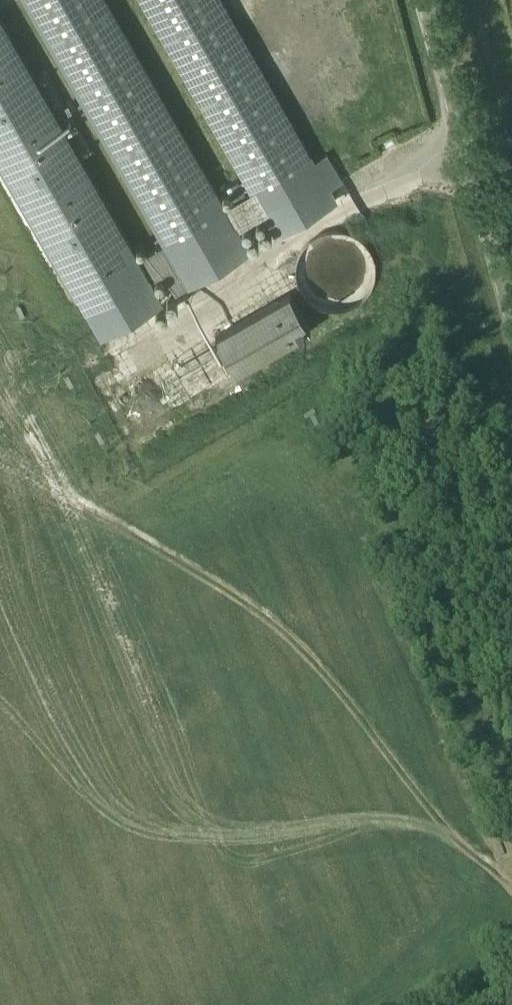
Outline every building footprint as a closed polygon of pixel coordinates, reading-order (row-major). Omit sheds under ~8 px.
[(152,278),(163,271),(175,292),(251,248),(239,228),(263,215),(274,235),(335,200),(329,188),(341,181),(325,154),(313,161),(278,102),(220,0),(140,0),(249,192),(226,205),(108,0),(23,0),(162,242),(139,255),(0,14),(0,158),(101,334),(163,298),(152,278)] [(214,334),(235,372),(310,330),(289,292),(214,334)]
